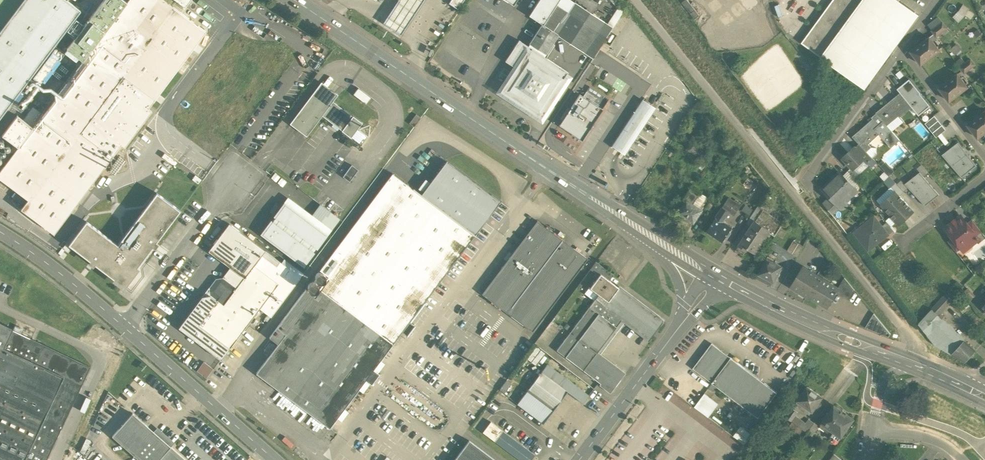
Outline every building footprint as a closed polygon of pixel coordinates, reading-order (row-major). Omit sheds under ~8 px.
[(164,0),(128,0),(83,60),(33,126),(18,146),(0,170),(0,177),(28,198),(21,208),(54,232),(112,155),(81,132),(123,75),(155,99),(206,32),(164,0)] [(1,27),(0,29),(0,117),(12,102),(12,101),(55,45),(80,10),(68,0),(22,0),(1,27)] [(1,27),(22,0),(0,0),(0,26),(1,27)] [(67,48),(83,60),(127,2),(125,0),(103,0),(67,48)] [(192,0),(187,6),(201,16),(206,10),(192,0)] [(383,22),(401,34),(423,0),(398,0),(383,22)] [(449,3),(458,8),(463,0),(451,0),(449,3)] [(571,0),(539,0),(529,15),(542,24),(543,25),(556,4),(568,12),(575,2),(571,0)] [(802,42),(822,56),(863,0),(832,0),(802,42)] [(822,56),(861,85),(915,12),(899,0),(863,0),(822,56)] [(575,2),(568,12),(556,4),(543,25),(558,34),(558,35),(592,58),(613,27),(575,2)] [(954,17),(960,22),(970,8),(964,4),(954,17)] [(938,17),(928,25),(932,30),(943,22),(938,17)] [(932,30),(936,36),(947,28),(943,22),(932,30)] [(543,25),(542,24),(529,43),(537,48),(535,50),(546,57),(554,44),(552,43),(558,35),(558,34),(543,25)] [(940,50),(929,37),(911,51),(921,64),(940,50)] [(519,40),(505,61),(516,68),(530,47),(519,40)] [(952,48),(955,53),(963,48),(959,43),(952,48)] [(55,45),(12,101),(23,109),(65,52),(55,45)] [(535,50),(530,47),(516,68),(518,69),(512,78),(505,89),(519,98),(517,101),(516,101),(516,102),(519,103),(522,105),(525,107),(527,103),(541,112),(548,102),(568,72),(535,50)] [(971,59),(960,67),(965,73),(975,64),(971,59)] [(968,87),(958,73),(939,88),(950,101),(968,87)] [(123,75),(81,132),(112,155),(121,143),(125,146),(152,110),(148,107),(155,99),(123,75)] [(898,89),(900,93),(912,107),(919,116),(931,106),(910,79),(898,89)] [(321,83),(291,124),(306,136),(322,115),(332,102),(337,95),(321,83)] [(371,97),(358,88),(353,94),(366,104),(371,97)] [(583,96),(593,103),(596,98),(586,91),(583,96)] [(900,93),(876,112),(878,115),(887,125),(899,115),(900,117),(912,107),(900,93)] [(583,96),(580,94),(559,125),(582,141),(603,109),(593,103),(583,96)] [(648,104),(643,100),(612,146),(618,151),(624,154),(654,108),(648,104)] [(352,117),(332,102),(322,115),(342,131),(350,138),(362,123),(353,116),(352,117)] [(415,104),(411,109),(417,113),(420,108),(415,104)] [(968,124),(978,138),(984,132),(984,111),(968,124)] [(416,114),(409,123),(414,127),(421,118),(416,114)] [(17,115),(2,135),(18,146),(33,126),(17,115)] [(873,118),(853,136),(859,143),(867,151),(871,147),(868,143),(880,134),(891,147),(900,140),(887,125),(878,115),(873,119),(873,118)] [(938,120),(935,116),(925,123),(929,128),(938,120)] [(942,125),(938,120),(929,128),(933,133),(942,125)] [(946,130),(942,125),(933,133),(936,137),(938,136),(942,133),(946,130)] [(949,142),(942,133),(938,136),(946,145),(949,142)] [(0,136),(0,163),(13,146),(0,136)] [(859,143),(855,147),(854,146),(843,157),(854,169),(865,159),(868,163),(873,158),(867,151),(859,143)] [(968,154),(959,143),(943,155),(952,167),(968,154)] [(977,166),(968,154),(952,167),(962,178),(977,166)] [(500,201),(446,161),(421,194),(413,188),(421,195),(440,209),(475,235),(500,201)] [(351,165),(342,177),(349,182),(358,170),(351,165)] [(906,167),(898,170),(903,182),(911,178),(906,167)] [(839,171),(822,188),(829,196),(839,206),(840,207),(841,208),(843,208),(845,207),(846,206),(847,204),(847,203),(847,201),(845,200),(851,194),(849,192),(854,186),(839,171)] [(925,207),(940,195),(921,172),(906,184),(925,207)] [(392,173),(320,270),(329,277),(320,290),(393,344),(402,332),(407,335),(414,325),(409,322),(475,235),(440,209),(421,195),(413,188),(392,173)] [(904,191),(895,182),(891,186),(895,190),(900,195),(904,191)] [(700,192),(691,186),(683,198),(687,201),(688,199),(693,202),(700,192)] [(895,190),(881,204),(890,214),(889,215),(905,201),(900,195),(895,190)] [(157,192),(118,244),(86,221),(69,244),(110,276),(110,275),(123,285),(130,276),(133,272),(140,263),(180,210),(157,192)] [(839,206),(829,196),(823,202),(832,214),(837,208),(839,206)] [(741,205),(729,197),(723,207),(730,211),(735,214),(741,205)] [(693,202),(688,199),(687,201),(679,212),(694,222),(698,216),(700,217),(703,212),(701,211),(702,209),(693,203),(693,202)] [(905,201),(889,215),(899,226),(915,211),(905,201)] [(746,203),(743,208),(751,214),(754,210),(746,203)] [(285,204),(263,234),(303,264),(325,235),(309,223),(285,204)] [(322,205),(309,223),(325,235),(338,217),(322,205)] [(758,205),(747,222),(752,226),(756,220),(756,221),(763,209),(758,205)] [(730,211),(723,207),(716,217),(723,222),(730,211)] [(784,222),(763,209),(756,221),(770,230),(769,231),(775,235),(784,222)] [(962,215),(956,220),(957,221),(952,225),(951,223),(945,228),(953,237),(960,246),(966,241),(968,243),(971,244),(979,238),(977,235),(967,223),(962,215)] [(723,222),(716,217),(707,231),(723,241),(732,228),(723,222)] [(876,218),(863,229),(861,226),(854,232),(868,250),(888,234),(882,225),(876,218)] [(982,232),(972,219),(967,223),(977,235),(982,232)] [(756,221),(756,220),(752,226),(736,250),(743,254),(748,248),(755,253),(769,231),(770,230),(756,221)] [(588,258),(537,221),(483,294),(533,331),(588,258)] [(893,230),(887,222),(882,225),(888,234),(889,234),(893,230)] [(265,250),(229,223),(208,251),(230,267),(223,277),(237,287),(254,265),(261,255),(276,266),(280,262),(265,250)] [(960,246),(953,237),(948,241),(956,252),(961,248),(960,246)] [(804,246),(793,240),(787,250),(798,256),(804,246)] [(223,277),(216,278),(209,287),(209,288),(206,289),(207,294),(210,294),(210,295),(217,300),(198,325),(230,348),(260,308),(271,317),(301,277),(280,262),(276,266),(261,255),(254,265),(237,287),(223,277)] [(775,260),(769,256),(760,274),(774,281),(776,276),(779,277),(783,270),(781,269),(782,268),(781,268),(782,266),(774,262),(775,260)] [(614,275),(596,261),(591,267),(600,274),(609,280),(614,275)] [(817,275),(803,267),(792,286),(811,298),(812,297),(823,279),(817,275)] [(826,272),(821,269),(817,275),(823,279),(826,272)] [(326,280),(326,278),(325,276),(324,275),(323,273),(321,273),(319,274),(317,275),(316,276),(316,278),(316,280),(317,282),(319,283),(321,283),(323,283),(324,282),(326,280)] [(609,280),(600,274),(590,287),(590,288),(599,294),(596,298),(605,305),(619,287),(609,280)] [(855,290),(844,277),(838,288),(836,292),(849,300),(855,290)] [(838,288),(823,279),(812,297),(827,306),(836,292),(838,288)] [(318,290),(319,288),(318,286),(317,284),(315,283),(314,283),(312,283),(310,284),(309,286),(309,288),(309,290),(310,291),(312,292),(314,293),(315,292),(317,291),(318,290)] [(605,305),(596,298),(594,300),(589,307),(598,313),(578,339),(596,353),(622,319),(648,339),(662,320),(619,287),(605,305)] [(599,294),(590,288),(590,287),(589,287),(585,293),(594,300),(596,298),(599,294)] [(393,344),(320,290),(315,296),(306,289),(277,328),(286,335),(257,373),(330,428),(393,344)] [(946,294),(932,309),(938,314),(953,299),(946,294)] [(589,307),(570,332),(570,333),(578,339),(598,313),(589,307)] [(938,314),(932,309),(918,324),(936,344),(952,353),(965,340),(938,314)] [(891,334),(874,313),(865,327),(889,337),(891,334)] [(4,348),(12,330),(13,328),(0,322),(0,459),(3,459),(24,459),(64,376),(4,348)] [(24,459),(46,459),(90,367),(12,330),(4,348),(64,376),(24,459)] [(578,339),(570,333),(557,350),(565,356),(578,339)] [(596,353),(578,339),(565,356),(583,370),(596,353)] [(965,340),(952,353),(966,361),(976,350),(965,340)] [(730,357),(711,343),(692,368),(712,383),(730,357)] [(623,373),(596,353),(583,370),(610,390),(623,373)] [(777,392),(730,357),(712,383),(759,417),(777,392)] [(204,361),(198,371),(207,377),(214,368),(204,361)] [(547,364),(540,373),(539,372),(538,374),(539,375),(517,404),(543,423),(567,391),(583,403),(589,395),(547,364)] [(507,380),(500,389),(504,393),(512,383),(507,380)] [(665,383),(659,391),(687,412),(693,405),(665,383)] [(823,397),(808,387),(798,400),(803,404),(808,408),(806,410),(811,413),(816,407),(818,409),(822,404),(819,402),(823,397)] [(705,393),(695,407),(710,417),(720,402),(705,393)] [(803,404),(798,400),(786,416),(792,420),(795,416),(803,404)] [(854,419),(835,406),(823,423),(834,431),(830,437),(837,442),(854,419)] [(132,413),(112,436),(140,459),(159,459),(171,447),(132,413)] [(805,423),(795,416),(792,420),(802,428),(805,423)] [(741,425),(734,435),(722,426),(721,427),(712,420),(707,427),(739,451),(752,433),(741,425)] [(814,424),(808,420),(805,423),(802,428),(807,432),(814,424)] [(491,421),(486,427),(483,432),(495,441),(520,459),(530,459),(531,459),(535,454),(503,430),(491,421)] [(814,424),(807,432),(813,436),(819,426),(815,423),(814,424)] [(455,459),(496,459),(469,440),(455,459)] [(171,447),(159,459),(186,459),(171,447)]
